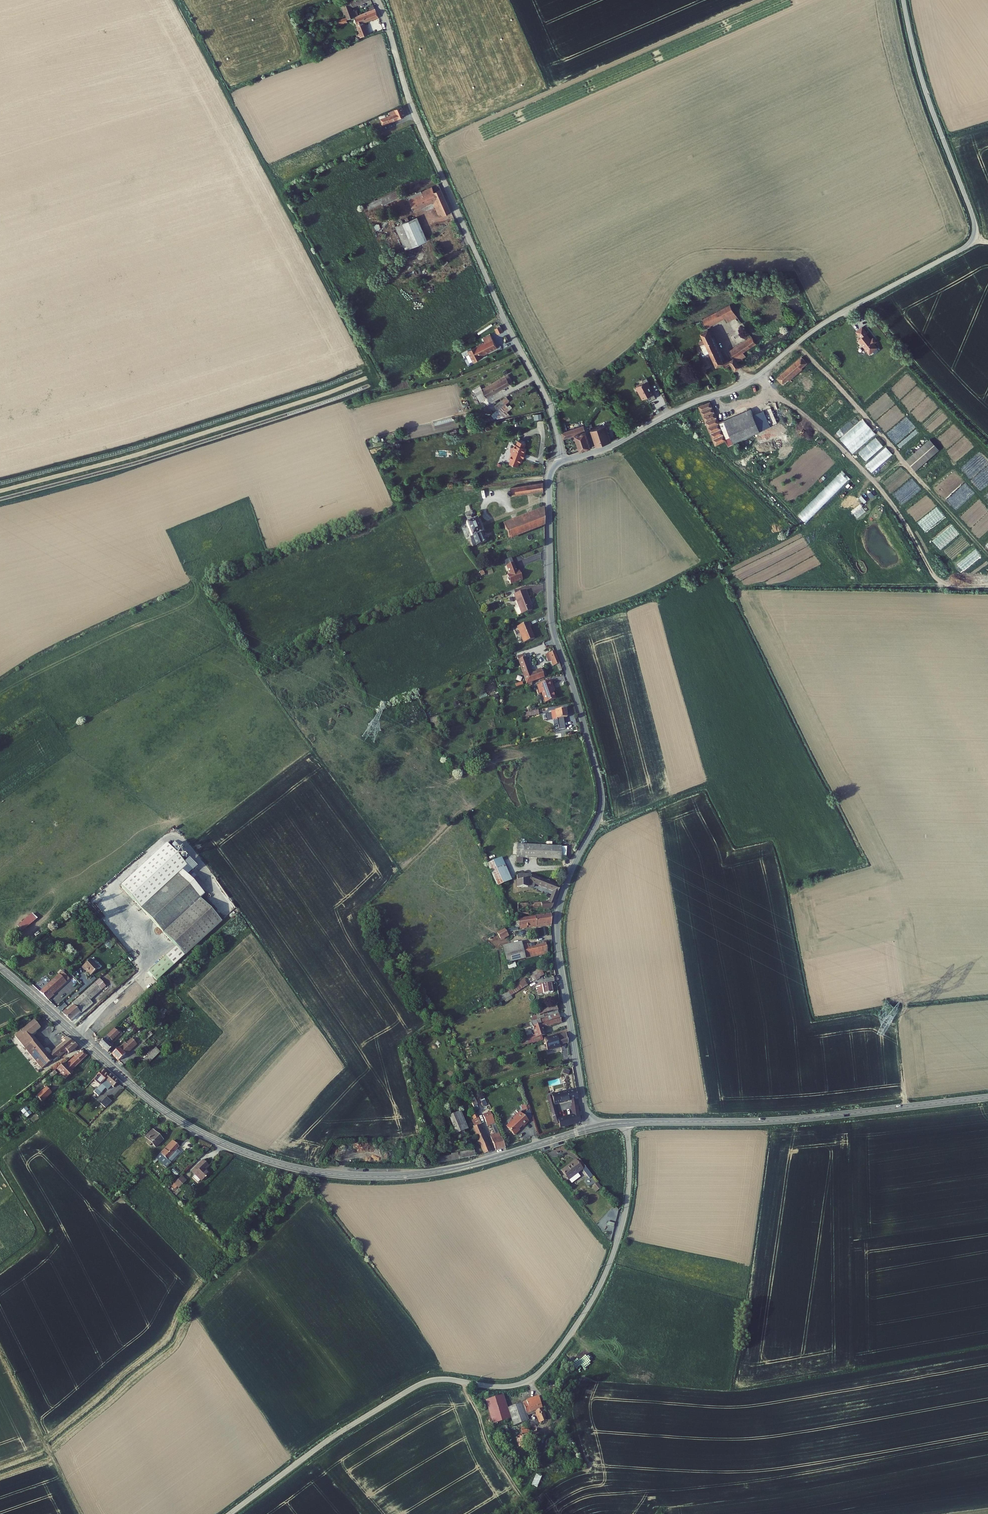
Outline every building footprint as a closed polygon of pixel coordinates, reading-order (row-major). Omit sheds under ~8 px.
[(347,20),(355,17),(353,11),(351,7),(368,0),(345,0),(343,1),(343,2),(340,4),(345,16),(347,20)] [(337,5),(342,17),(345,16),(340,4),(337,5)] [(356,21),(364,40),(371,37),(365,23),(379,18),(377,13),(356,21)] [(380,124),(382,127),(400,119),(401,119),(406,117),(402,107),(389,112),(391,115),(380,119),(382,123),(380,124)] [(413,198),(414,201),(441,189),(438,183),(412,196),(413,198)] [(396,189),(366,203),(369,208),(382,202),(383,203),(399,196),(396,189)] [(437,202),(444,216),(452,212),(441,189),(414,201),(413,198),(407,201),(408,203),(409,202),(414,213),(437,202)] [(395,227),(407,250),(428,240),(416,217),(395,227)] [(708,288),(699,293),(702,297),(707,294),(709,297),(712,295),(708,288)] [(736,299),(699,320),(710,339),(708,340),(709,342),(699,347),(702,353),(706,351),(709,356),(711,355),(713,357),(715,356),(721,367),(731,361),(734,366),(739,363),(734,353),(731,355),(713,324),(731,313),(734,317),(743,312),(736,299)] [(492,325),(497,333),(502,330),(499,325),(498,326),(496,323),(492,325)] [(862,329),(856,333),(861,339),(858,341),(869,355),(875,350),(872,346),(873,345),(870,341),(869,342),(865,336),(866,335),(862,329)] [(760,331),(737,345),(740,350),(744,357),(753,352),(751,347),(764,339),(760,331)] [(487,344),(473,350),(473,349),(469,351),(475,364),(484,359),(483,357),(498,349),(492,336),(485,339),(487,344)] [(740,350),(734,353),(739,363),(741,366),(747,363),(744,357),(740,350)] [(802,358),(776,379),(782,385),(807,364),(802,358)] [(515,372),(506,376),(510,383),(519,379),(515,372)] [(480,398),(490,392),(491,394),(510,383),(506,376),(477,392),(480,398)] [(635,385),(642,400),(647,397),(648,401),(656,397),(647,379),(635,385)] [(508,399),(505,403),(507,404),(510,401),(512,402),(516,396),(511,392),(507,398),(508,399)] [(710,402),(698,407),(712,440),(723,436),(727,446),(770,428),(763,412),(752,416),(749,409),(718,422),(710,402)] [(584,426),(560,433),(562,441),(574,438),(579,453),(591,449),(584,426)] [(604,427),(590,432),(595,448),(608,444),(610,443),(604,427)] [(520,456),(518,460),(526,463),(527,459),(530,460),(531,455),(531,453),(532,450),(533,450),(535,445),(533,444),(534,440),(527,437),(525,441),(523,440),(522,444),(521,443),(520,444),(519,447),(519,448),(520,449),(519,454),(520,456)] [(906,460),(915,471),(939,450),(930,439),(906,460)] [(486,495),(488,501),(543,489),(543,483),(486,495)] [(477,539),(478,544),(491,539),(482,516),(480,517),(476,505),(473,505),(475,509),(471,510),(474,519),(472,520),(479,538),(477,539)] [(502,522),(505,529),(544,514),(544,507),(502,522)] [(505,529),(508,538),(545,525),(544,514),(505,529)] [(519,560),(511,563),(515,574),(513,574),(516,581),(528,577),(525,570),(523,571),(519,560)] [(536,600),(531,587),(520,591),(528,611),(538,607),(535,600),(536,600)] [(538,623),(536,619),(524,623),(531,640),(541,636),(536,624),(538,623)] [(520,652),(531,681),(549,675),(546,666),(535,669),(527,650),(520,652)] [(556,663),(559,674),(562,673),(554,650),(549,652),(552,664),(556,663)] [(557,684),(559,683),(556,677),(543,682),(545,689),(547,689),(550,698),(561,694),(557,684)] [(557,705),(558,714),(573,713),(572,704),(557,705)] [(166,846),(119,888),(182,958),(220,925),(198,901),(177,877),(181,873),(186,869),(166,846)] [(514,847),(514,859),(560,860),(560,847),(514,847)] [(487,865),(496,887),(510,882),(501,859),(487,865)] [(181,873),(177,877),(198,901),(203,897),(181,873)] [(517,874),(517,887),(518,887),(534,888),(535,885),(552,891),(548,903),(530,903),(530,909),(552,909),(553,905),(555,906),(560,893),(560,885),(528,874),(517,874)] [(518,921),(521,931),(551,924),(552,913),(518,921)] [(36,921),(31,914),(17,927),(22,932),(36,921)] [(497,932),(501,940),(509,936),(505,928),(497,932)] [(502,943),(506,961),(524,957),(523,947),(521,939),(502,943)] [(523,947),(524,957),(548,953),(546,943),(523,947)] [(93,954),(83,962),(86,965),(87,964),(92,970),(100,963),(93,954)] [(59,969),(38,986),(48,994),(54,989),(52,987),(65,976),(59,969)] [(510,996),(529,985),(526,979),(495,996),(499,1003),(505,1000),(506,1002),(512,999),(510,996)] [(538,992),(539,993),(548,991),(546,982),(541,984),(540,982),(536,983),(538,990),(537,990),(537,992),(538,992)] [(88,984),(62,1007),(71,1015),(81,1007),(82,1008),(98,995),(88,984)] [(14,1032),(43,1066),(59,1053),(60,1054),(69,1048),(71,1050),(79,1043),(68,1032),(65,1035),(66,1037),(49,1052),(36,1037),(45,1029),(34,1016),(14,1032)] [(101,1036),(110,1045),(115,1041),(112,1037),(114,1035),(115,1036),(119,1032),(114,1027),(120,1021),(119,1020),(101,1036)] [(146,1024),(141,1029),(146,1033),(151,1029),(146,1024)] [(127,1037),(114,1048),(121,1055),(140,1039),(135,1034),(130,1039),(127,1037)] [(543,1042),(546,1053),(557,1050),(557,1048),(567,1046),(565,1036),(543,1042)] [(159,1042),(147,1055),(151,1060),(164,1047),(159,1042)] [(80,1048),(58,1066),(66,1074),(73,1068),(71,1067),(89,1052),(85,1047),(82,1050),(80,1048)] [(94,1080),(100,1086),(109,1075),(106,1073),(108,1071),(104,1068),(94,1080)] [(100,1086),(98,1087),(101,1090),(105,1086),(109,1082),(112,1084),(114,1086),(118,1082),(110,1074),(109,1075),(100,1086)] [(52,1092),(48,1086),(38,1094),(43,1100),(52,1092)] [(98,1087),(94,1093),(98,1096),(102,1091),(101,1090),(98,1087)] [(543,1095),(550,1124),(553,1123),(554,1125),(574,1121),(573,1116),(577,1115),(575,1105),(571,1106),(572,1111),(570,1112),(570,1114),(556,1116),(554,1104),(570,1101),(574,1100),(576,1100),(574,1089),(548,1094),(547,1093),(544,1094),(543,1095)] [(107,1096),(101,1103),(106,1108),(113,1101),(107,1096)] [(477,1121),(489,1149),(498,1146),(477,1098),(471,1101),(479,1120),(477,1121)] [(465,1104),(454,1108),(464,1133),(471,1130),(468,1124),(473,1122),(465,1104)] [(498,1114),(494,1106),(488,1109),(490,1116),(492,1116),(493,1117),(498,1114)] [(21,1111),(27,1118),(31,1114),(26,1107),(21,1111)] [(515,1136),(530,1121),(520,1112),(505,1126),(515,1136)] [(455,1120),(447,1123),(450,1130),(458,1127),(455,1120)] [(511,1142),(501,1120),(497,1122),(502,1134),(497,1136),(501,1145),(511,1142)] [(154,1128),(146,1135),(157,1145),(165,1137),(154,1128)] [(173,1137),(161,1150),(169,1157),(181,1144),(173,1137)] [(161,1150),(158,1153),(166,1160),(169,1157),(161,1150)] [(564,1165),(572,1175),(578,1170),(577,1169),(585,1163),(586,1165),(590,1162),(583,1153),(580,1156),(578,1154),(564,1165)] [(205,1155),(195,1167),(205,1176),(208,1172),(209,1173),(210,1172),(209,1171),(212,1168),(208,1164),(211,1161),(205,1155)] [(572,1175),(576,1180),(582,1175),(578,1170),(572,1175)] [(183,1172),(176,1180),(180,1183),(188,1175),(183,1172)] [(592,1187),(596,1192),(601,1187),(597,1182),(592,1187)] [(486,1397),(491,1415),(504,1412),(499,1394),(486,1397)] [(515,1407),(507,1409),(510,1417),(511,1417),(516,1432),(517,1431),(518,1436),(521,1436),(521,1434),(530,1432),(531,1435),(537,1434),(534,1424),(527,1426),(525,1421),(520,1423),(518,1415),(533,1410),(538,1423),(546,1420),(539,1402),(531,1404),(529,1401),(519,1404),(520,1408),(516,1409),(515,1407)] [(530,1486),(536,1489),(542,1476),(536,1474),(530,1486)]
